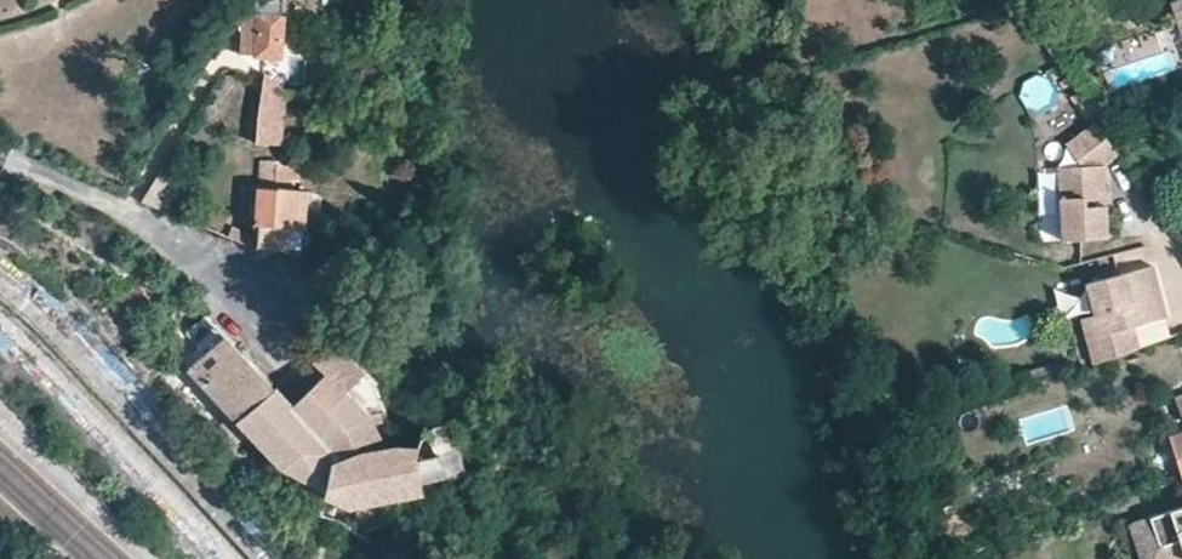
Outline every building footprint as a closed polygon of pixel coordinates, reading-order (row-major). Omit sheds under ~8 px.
[(286,10),(242,11),(241,33),(241,53),(285,55),(286,10)] [(259,112),(257,142),(285,142),(289,86),(267,74),(259,112)] [(1117,158),(1094,125),(1067,144),(1083,168),(1059,169),(1063,241),(1109,239),(1105,167),(1117,158)] [(256,187),(255,222),(258,222),(258,237),(258,247),(293,248),(291,227),(308,225),(310,189),(295,185),(295,179),(302,179),(302,163),(280,160),(261,158),(262,176),(261,188),(256,187)] [(234,236),(258,247),(258,237),(238,228),(234,236)] [(1162,291),(1155,265),(1085,285),(1094,316),(1081,320),(1093,363),(1101,360),(1142,347),(1136,326),(1169,317),(1162,291)] [(203,354),(190,369),(238,420),(280,386),(211,316),(189,329),(203,354)] [(337,519),(366,537),(380,523),(410,519),(435,513),(499,496),(493,467),(466,472),(457,420),(424,429),(422,423),(411,445),(390,447),(387,423),(375,412),(388,408),(380,384),(380,380),(344,343),(340,345),(315,360),(327,372),(293,406),(325,446),(326,461),(322,487),(322,505),(337,519)] [(280,466),(322,487),(326,461),(325,446),(293,406),(294,400),(280,386),(238,420),(280,466)] [(1172,397),(1181,421),(1181,394),(1172,397)] [(1173,437),(1181,463),(1181,434),(1173,437)] [(1153,517),(1163,547),(1181,541),(1181,507),(1153,517)] [(1153,517),(1130,526),(1141,558),(1167,558),(1153,517)] [(1163,547),(1167,558),(1181,558),(1181,541),(1163,547)]
